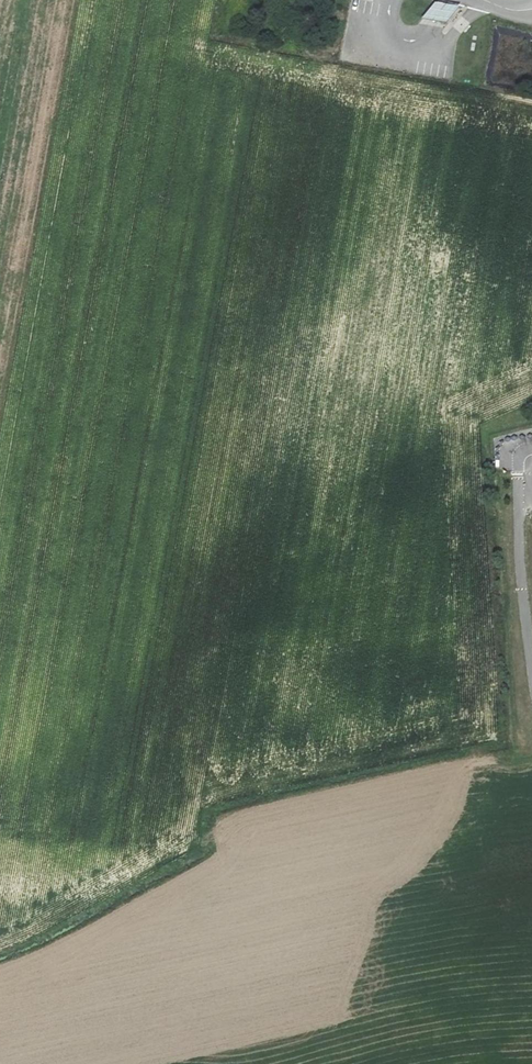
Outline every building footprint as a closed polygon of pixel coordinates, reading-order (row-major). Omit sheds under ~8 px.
[(438,5),(422,24),(439,26),(448,27),(463,9),(453,7),(438,5)]
